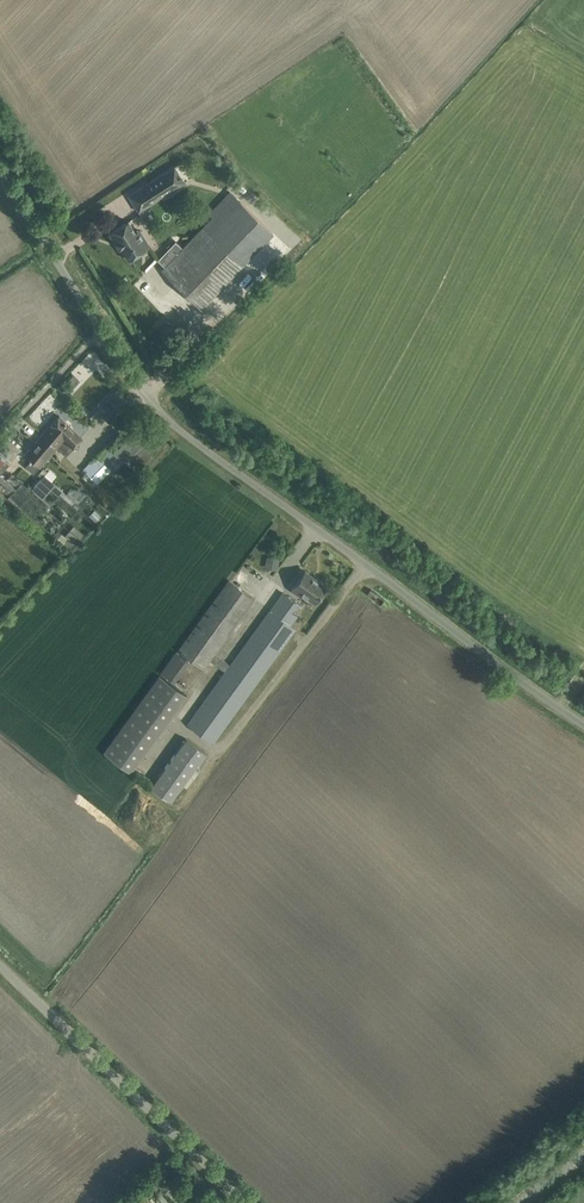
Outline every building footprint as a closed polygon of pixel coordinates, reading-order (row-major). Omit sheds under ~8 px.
[(174,165),(128,195),(139,212),(185,182),(174,165)] [(175,241),(166,251),(158,260),(171,272),(168,275),(201,307),(273,232),(230,191),(209,213),(213,217),(183,248),(175,241)] [(128,221),(119,227),(109,233),(115,243),(117,242),(128,259),(150,245),(140,230),(136,232),(128,221)] [(57,447),(66,455),(82,438),(59,415),(50,425),(42,434),(57,447)] [(57,447),(42,434),(25,454),(29,457),(23,465),(33,473),(57,447)] [(97,483),(111,469),(114,472),(120,465),(127,471),(131,467),(136,472),(152,452),(130,435),(115,452),(107,444),(83,469),(97,483)] [(5,498),(20,481),(11,473),(7,477),(1,472),(21,449),(8,437),(0,446),(0,493),(5,498)] [(43,467),(37,474),(41,477),(45,474),(47,471),(43,467)] [(41,477),(40,478),(51,488),(58,495),(60,493),(61,494),(63,492),(64,491),(45,474),(41,477)] [(101,516),(95,509),(89,516),(95,521),(101,516)] [(264,568),(278,568),(278,557),(265,556),(264,568)] [(314,602),(326,586),(305,570),(291,589),(298,594),(300,591),(314,602)] [(210,660),(225,671),(230,665),(214,654),(254,598),(229,580),(179,649),(204,667),(210,660)] [(230,665),(225,671),(187,724),(212,742),(296,628),(290,624),(297,615),(290,610),(296,602),(287,595),(274,612),(270,610),(230,665)] [(173,681),(185,658),(172,651),(159,673),(173,681)] [(186,694),(159,674),(103,751),(131,772),(186,694)] [(185,739),(151,786),(171,801),(205,753),(185,739)] [(146,1190),(134,1199),(138,1202),(139,1202),(149,1195),(149,1194),(146,1190)]
